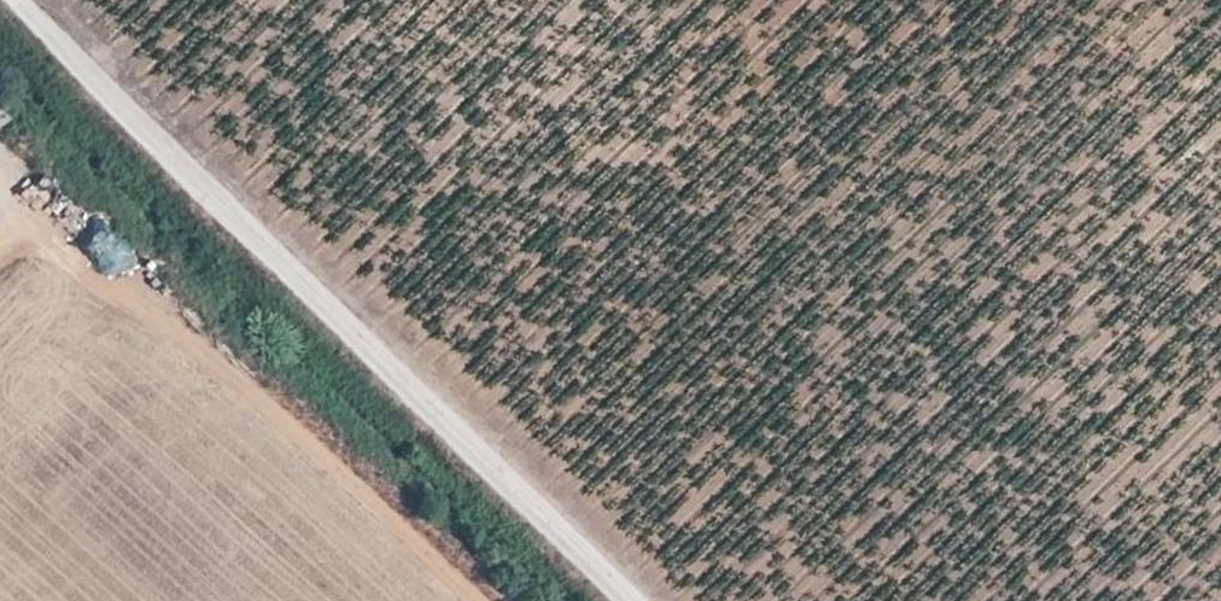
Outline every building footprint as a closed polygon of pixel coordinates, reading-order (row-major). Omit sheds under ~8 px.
[(124,273),(136,262),(110,235),(98,246),(124,273)]
